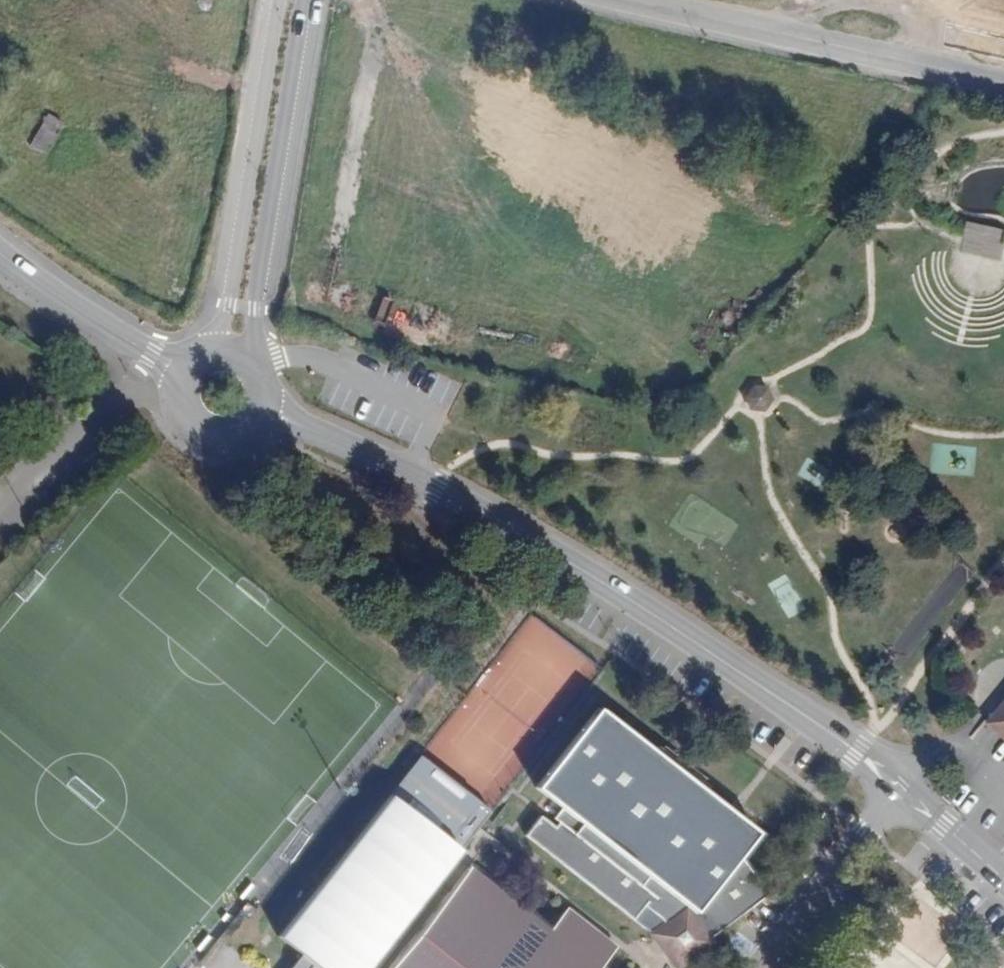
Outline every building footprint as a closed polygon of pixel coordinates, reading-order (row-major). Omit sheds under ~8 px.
[(41,152),(59,121),(44,113),(27,144),(41,152)] [(1003,233),(1003,229),(966,222),(960,250),(999,258),(1003,233)] [(741,391),(749,412),(772,403),(764,382),(741,391)] [(984,723),(1003,739),(1003,699),(984,723)] [(535,789),(561,807),(551,819),(542,813),(524,834),(647,930),(646,933),(677,967),(680,967),(707,941),(765,885),(740,854),(759,830),(733,811),(702,786),(707,780),(658,743),(655,747),(627,726),(599,704),(535,789)] [(490,813),(419,755),(392,791),(462,847),(490,813)] [(389,795),(275,937),(315,967),(369,967),(458,852),(389,795)] [(469,867),(389,967),(601,967),(616,949),(565,909),(549,930),(469,867)] [(298,958),(290,967),(312,967),(298,958)]
